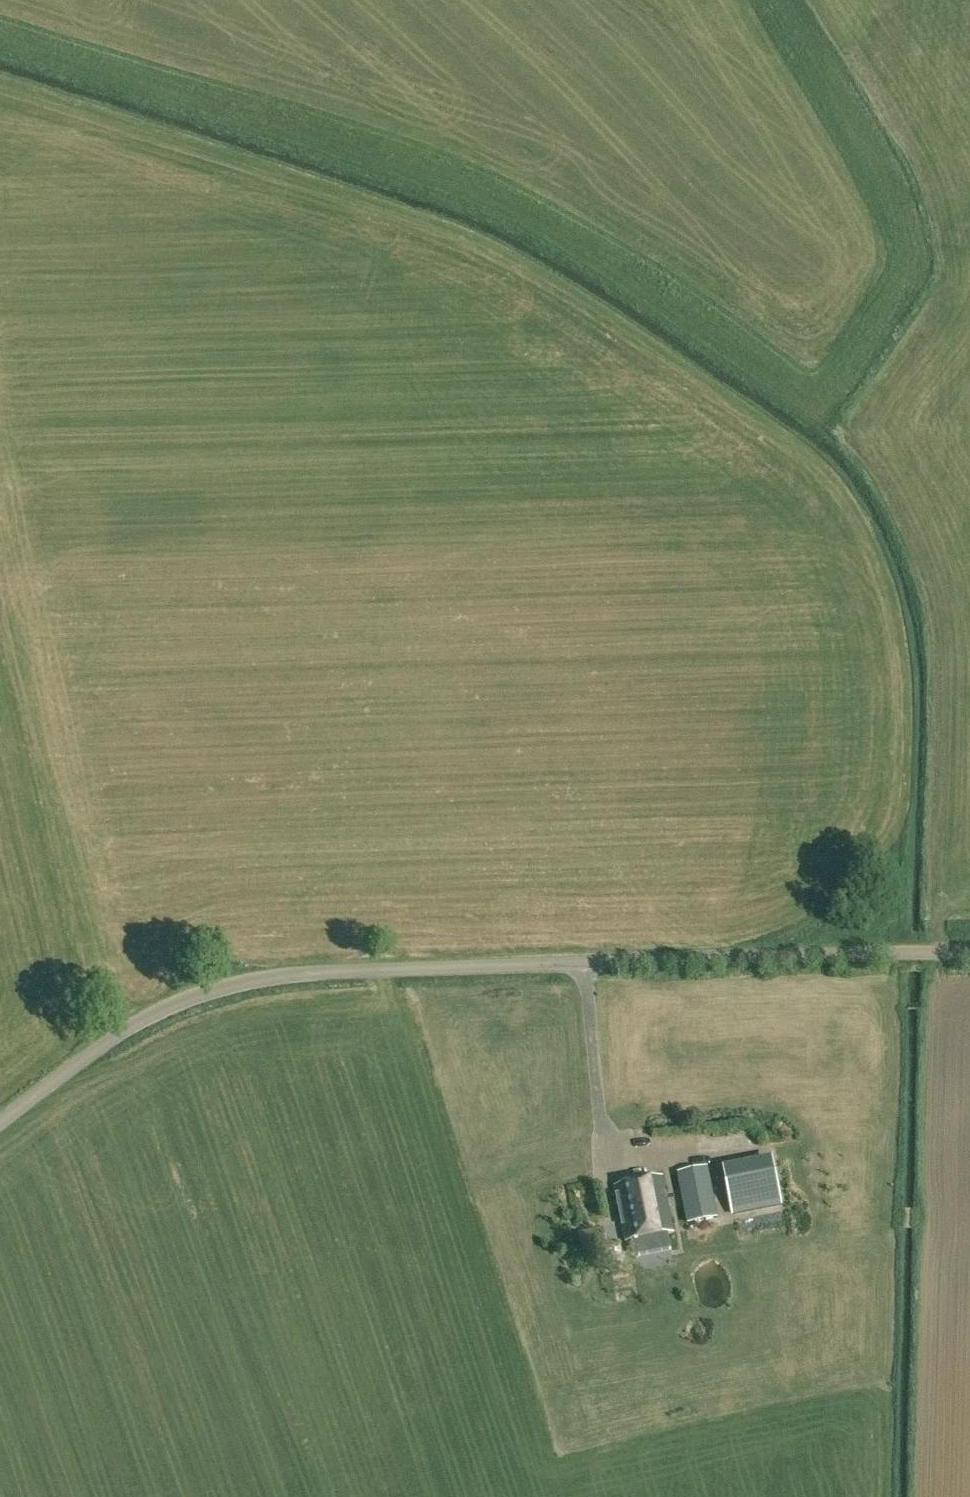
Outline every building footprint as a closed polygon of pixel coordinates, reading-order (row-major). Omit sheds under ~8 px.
[(718,1217),(708,1166),(679,1172),(688,1222),(718,1217)] [(726,1174),(730,1196),(745,1193),(741,1171),(726,1174)] [(615,1186),(626,1241),(674,1232),(663,1177),(615,1186)] [(779,1191),(763,1195),(766,1208),(781,1205),(779,1191)] [(608,1246),(604,1228),(578,1234),(582,1251),(608,1246)]
